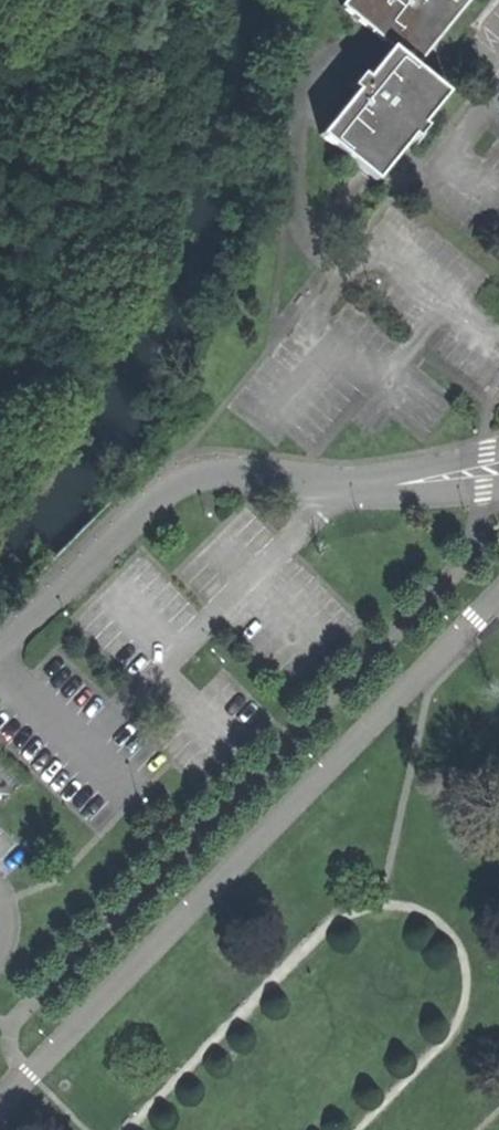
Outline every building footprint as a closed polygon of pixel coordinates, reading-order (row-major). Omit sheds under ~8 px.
[(391,48),(413,66),(467,0),(346,0),(340,7),(391,48)] [(417,129),(446,93),(413,66),(391,48),(366,78),(361,74),(351,87),(356,90),(320,135),(375,180),(417,129)]
